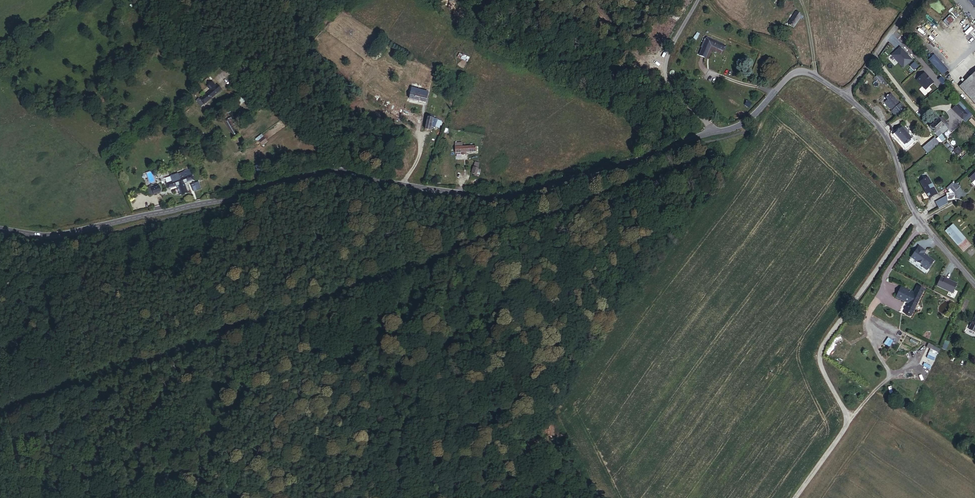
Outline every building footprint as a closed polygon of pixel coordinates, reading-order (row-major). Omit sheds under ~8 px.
[(794,27),(799,18),(802,19),(803,17),(797,12),(789,24),(794,27)] [(706,39),(698,56),(705,60),(712,46),(723,51),(727,45),(709,37),(708,40),(706,39)] [(486,42),(483,47),(496,55),(499,50),(486,42)] [(900,49),(891,57),(903,70),(911,62),(900,49)] [(457,57),(467,61),(469,57),(459,52),(457,57)] [(946,69),(933,55),(928,59),(941,74),(946,69)] [(958,87),(974,106),(974,70),(958,87)] [(880,78),(876,73),(870,78),(873,81),(875,80),(876,82),(880,78)] [(197,100),(202,106),(222,89),(219,85),(217,86),(214,82),(208,86),(212,90),(201,99),(200,98),(197,100)] [(418,90),(418,92),(418,95),(411,94),(406,93),(405,99),(425,103),(429,90),(424,88),(423,91),(418,90)] [(376,102),(380,98),(371,89),(367,93),(376,102)] [(894,102),(888,94),(885,96),(884,94),(881,96),(883,98),(880,100),(885,106),(887,105),(889,107),(887,109),(892,116),(901,108),(896,102),(894,102)] [(956,106),(951,110),(961,121),(966,117),(956,106)] [(428,117),(425,132),(431,133),(431,130),(433,131),(433,129),(431,128),(432,123),(435,124),(435,121),(433,119),(433,118),(428,117)] [(946,123),(941,118),(939,119),(938,119),(929,127),(938,138),(944,133),(943,133),(947,130),(947,126),(946,123)] [(238,132),(230,121),(226,124),(234,135),(238,132)] [(908,134),(899,124),(893,130),(901,140),(908,134)] [(901,140),(893,130),(891,131),(900,142),(901,140)] [(262,134),(256,138),(262,146),(268,142),(262,134)] [(903,146),(912,139),(908,134),(901,140),(900,142),(903,146)] [(941,135),(936,140),(939,144),(945,139),(941,135)] [(939,144),(934,138),(929,142),(934,148),(939,144)] [(456,146),(456,155),(477,153),(476,147),(462,148),(461,146),(456,146)] [(957,148),(950,154),(955,159),(957,157),(954,154),(959,150),(957,148)] [(167,184),(169,190),(180,186),(182,196),(187,195),(185,185),(190,183),(194,182),(193,177),(192,177),(190,171),(171,177),(173,182),(167,184)] [(936,193),(927,177),(919,181),(929,197),(936,193)] [(148,187),(150,195),(154,194),(153,188),(159,187),(158,184),(148,187)] [(199,184),(196,185),(197,187),(192,189),(194,193),(201,191),(199,184)] [(945,202),(944,194),(934,201),(937,207),(945,202)] [(957,239),(952,232),(955,229),(953,226),(945,233),(961,254),(970,247),(961,236),(957,239)] [(961,236),(955,229),(952,232),(957,239),(961,236)] [(933,260),(926,255),(925,255),(922,253),(925,250),(918,246),(910,257),(922,265),(921,267),(926,270),(933,260)] [(944,277),(940,276),(936,285),(953,292),(957,282),(944,276),(944,277)] [(911,316),(924,290),(916,286),(913,292),(902,287),(897,298),(908,303),(904,312),(911,316)]
